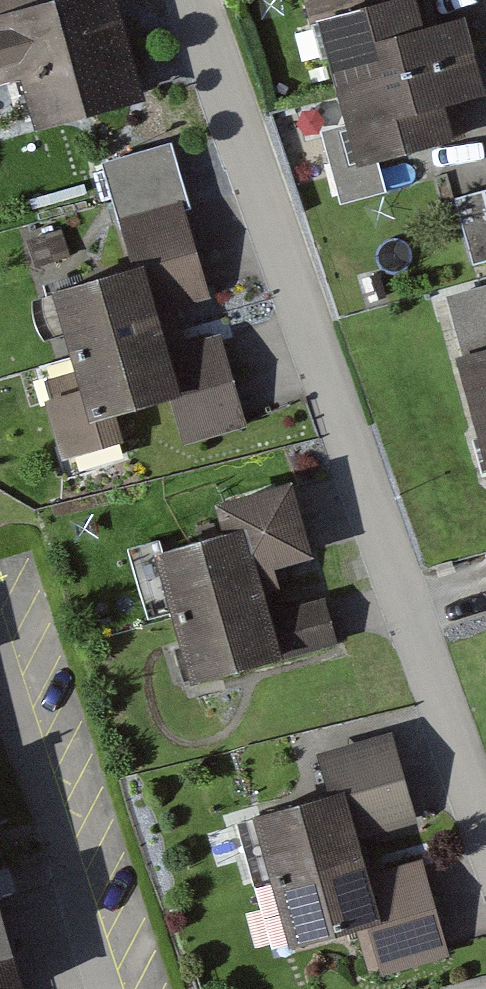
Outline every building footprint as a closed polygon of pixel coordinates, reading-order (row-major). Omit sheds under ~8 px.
[(20,73),(33,122),(146,93),(122,0),(0,0),(0,78),(20,73)] [(475,53),(464,10),(422,20),(417,0),(306,0),(309,14),(319,12),(337,87),(475,53)] [(483,86),(475,53),(337,87),(346,121),(355,161),(380,155),(466,134),(455,93),(483,86)] [(355,161),(346,121),(323,127),(342,201),(388,189),(380,155),(355,161)] [(101,157),(117,213),(184,195),(170,139),(101,157)] [(455,195),(472,261),(485,258),(485,187),(455,195)] [(129,261),(54,281),(72,346),(162,322),(158,305),(210,291),(184,195),(117,213),(129,261)] [(485,343),(485,281),(448,291),(463,349),(485,343)] [(162,322),(72,346),(82,383),(90,413),(115,406),(168,392),(182,444),(250,426),(224,328),(167,343),(162,322)] [(459,350),(485,453),(485,343),(463,349),(459,350)] [(90,413),(82,383),(45,393),(61,454),(124,437),(115,406),(90,413)] [(174,607),(175,614),(267,591),(260,566),(316,552),(296,473),(214,493),(222,528),(157,544),(174,607)] [(174,607),(157,544),(155,536),(130,543),(149,614),(174,607)] [(272,609),(267,591),(175,614),(191,675),(336,638),(325,595),(272,609)] [(418,818),(394,726),(316,746),(327,787),(240,810),(257,876),(362,848),(359,834),(418,818)] [(362,848),(257,876),(275,944),(357,922),(371,973),(449,952),(422,855),(368,870),(362,848)] [(24,986),(0,901),(0,988),(15,988),(24,986)]
